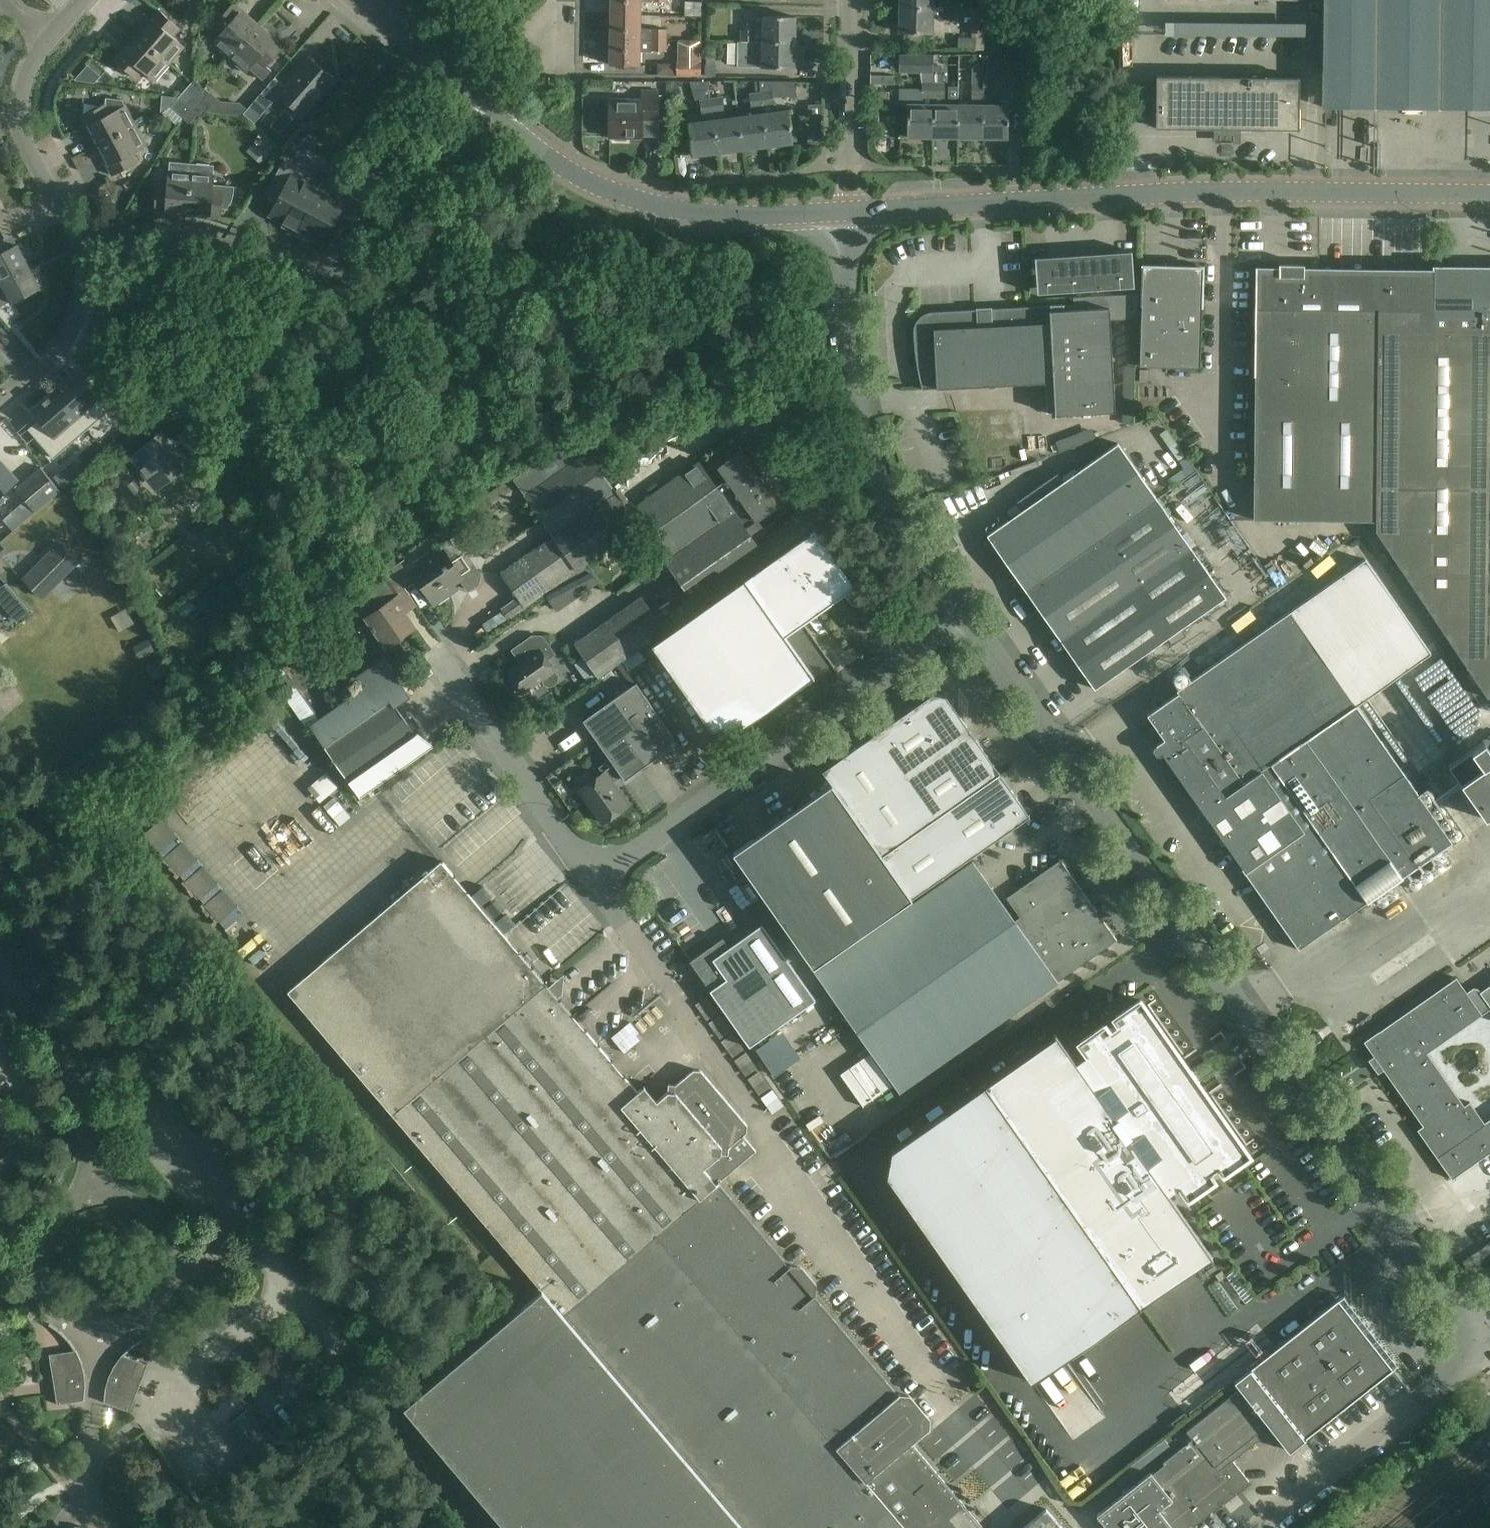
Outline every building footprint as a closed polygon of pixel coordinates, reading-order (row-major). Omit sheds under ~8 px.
[(612,14),(640,15),(640,1),(668,2),(669,0),(612,0),(612,14)] [(1325,107),(1489,109),(1489,0),(1326,0),(1325,107)] [(211,41),(228,56),(258,23),(245,12),(242,16),(230,5),(214,23),(215,24),(211,29),(217,35),(211,41)] [(953,19),(954,6),(940,5),(933,5),(900,5),(900,30),(932,31),(932,19),(953,19)] [(970,32),(982,32),(982,8),(970,7),(970,32)] [(158,52),(170,63),(185,46),(173,35),(179,27),(158,8),(136,33),(158,52)] [(640,28),(640,15),(612,14),(611,39),(667,41),(667,28),(640,28)] [(763,30),(754,30),(753,41),(795,42),(796,16),(764,16),(763,30)] [(271,35),(258,23),(228,56),(245,71),(255,60),(264,67),(280,49),(267,38),(271,35)] [(753,41),(754,30),(740,30),(740,41),(753,41)] [(158,52),(136,33),(114,58),(136,77),(143,69),(156,80),(170,63),(158,52)] [(666,51),(667,41),(611,39),(611,64),(639,65),(639,52),(651,52),(651,51),(666,51)] [(676,75),(702,75),(702,40),(678,40),(678,62),(676,62),(676,75)] [(795,68),(795,42),(753,41),(740,41),(737,41),(737,66),(795,68)] [(899,73),(932,74),(931,56),(899,56),(899,73)] [(323,70),(311,59),(286,86),(275,77),(244,113),(255,123),(280,95),(302,114),(331,82),(321,73),(323,70)] [(75,79),(76,80),(94,83),(100,76),(87,64),(75,79)] [(984,72),(984,83),(984,137),(1009,137),(1009,105),(994,104),(995,72),(984,72)] [(1157,77),(1156,128),(1298,129),(1299,78),(1157,77)] [(195,79),(187,88),(193,93),(196,90),(201,84),(195,79)] [(789,110),(773,112),(773,96),(796,97),(797,81),(760,81),(761,92),(763,106),(764,113),(768,145),(793,142),(789,110)] [(908,136),(934,137),(934,83),(921,83),(922,104),(909,103),(908,136)] [(934,83),(934,137),(959,137),(959,104),(944,104),(944,83),(934,83)] [(959,137),(984,137),(984,83),(972,83),(972,104),(959,104),(959,137)] [(204,97),(210,91),(201,84),(196,90),(204,97)] [(178,98),(184,103),(190,96),(193,93),(187,88),(178,98)] [(627,140),(627,136),(642,136),(642,120),(657,120),(658,89),(642,89),(642,100),(610,99),(610,136),(615,136),(615,140),(627,140)] [(196,90),(193,93),(190,96),(206,111),(217,98),(210,91),(204,97),(196,90)] [(752,107),(763,106),(761,92),(750,93),(752,107)] [(184,103),(191,109),(197,114),(195,116),(199,119),(206,111),(190,96),(184,103)] [(711,98),(713,112),(724,111),(722,96),(711,98)] [(170,107),(177,112),(184,103),(178,98),(170,107)] [(693,155),(718,152),(714,119),(713,112),(711,98),(700,99),(703,120),(689,122),(693,155)] [(81,115),(96,144),(136,124),(125,104),(112,111),(107,101),(81,115)] [(191,109),(184,103),(177,112),(183,118),(191,109)] [(189,123),(195,116),(197,114),(191,109),(183,118),(189,123)] [(739,116),(743,148),(768,145),(764,113),(739,116)] [(718,152),(743,148),(739,116),(714,119),(718,152)] [(136,124),(96,144),(112,175),(138,162),(132,152),(146,144),(136,124)] [(284,188),(277,201),(270,214),(285,222),(283,226),(295,232),(318,188),(302,179),(306,171),(284,159),(272,182),(284,188)] [(154,213),(188,216),(193,163),(170,161),(169,185),(156,185),(154,213)] [(193,163),(188,216),(221,218),(222,208),(229,208),(231,204),(234,197),(234,185),(213,184),(215,164),(193,163)] [(338,220),(358,231),(372,206),(339,188),(334,197),(318,188),(295,232),(306,238),(308,235),(323,243),(334,222),(338,220)] [(0,281),(29,266),(17,245),(0,254),(0,281)] [(1131,250),(1034,257),(1037,293),(1134,286),(1131,250)] [(1253,518),(1360,520),(1362,267),(1304,266),(1304,263),(1279,263),(1279,266),(1256,265),(1253,518)] [(1139,366),(1200,368),(1203,266),(1142,265),(1141,305),(1139,366)] [(1362,267),(1360,520),(1376,520),(1376,530),(1487,697),(1489,696),(1489,266),(1434,265),(1434,268),(1362,267)] [(5,292),(10,302),(40,287),(29,266),(0,281),(0,294),(5,292)] [(1115,412),(1112,320),(1139,319),(1138,293),(1069,297),(1070,304),(932,311),(925,313),(919,317),(915,324),(913,331),(914,342),(916,359),(918,370),(922,389),(1054,382),(1055,415),(1115,412)] [(80,381),(59,400),(81,424),(102,405),(111,416),(123,405),(97,378),(86,388),(80,381)] [(81,424),(59,400),(39,418),(46,425),(33,436),(59,463),(70,452),(61,442),(81,424)] [(134,454),(138,459),(134,461),(139,468),(143,465),(157,484),(184,463),(183,461),(208,443),(192,422),(168,441),(162,433),(134,454)] [(1095,688),(1225,597),(1117,442),(987,534),(1095,688)] [(501,572),(518,596),(525,606),(639,525),(628,509),(582,444),(547,452),(549,455),(513,480),(553,536),(501,572)] [(698,461),(645,498),(628,509),(639,525),(698,608),(767,560),(753,540),(765,532),(756,519),(780,502),(742,448),(717,466),(726,480),(716,487),(698,461)] [(0,464),(0,504),(6,499),(2,494),(16,481),(0,464)] [(40,469),(15,490),(35,512),(59,492),(40,469)] [(782,634),(852,584),(812,528),(650,643),(709,726),(736,728),(811,674),(782,634)] [(42,598),(78,561),(59,543),(24,580),(42,598)] [(1325,563),(1331,571),(1357,553),(1351,545),(1325,563)] [(474,565),(470,568),(462,556),(452,562),(444,551),(414,571),(435,602),(450,592),(446,587),(461,577),(469,588),(479,582),(481,574),(474,565)] [(1178,693),(1148,714),(1165,739),(1154,747),(1153,750),(1157,755),(1160,756),(1162,754),(1299,948),(1343,918),(1325,892),(1339,883),(1332,872),(1341,866),(1366,902),(1451,842),(1355,706),(1430,653),(1364,559),(1176,690),(1178,693)] [(396,598),(407,591),(393,571),(369,587),(383,607),(367,618),(386,646),(415,626),(396,598)] [(6,583),(0,588),(0,602),(1,603),(13,592),(6,583)] [(513,614),(525,606),(518,596),(506,604),(513,614)] [(599,676),(665,629),(641,596),(575,643),(599,676)] [(486,600),(474,609),(481,618),(493,609),(486,600)] [(532,636),(512,649),(516,655),(519,652),(524,660),(507,672),(522,693),(543,679),(546,684),(551,685),(558,681),(559,675),(548,660),(555,655),(542,636),(532,636)] [(265,668),(279,660),(274,650),(260,657),(265,668)] [(357,676),(365,687),(310,726),(361,797),(434,745),(417,732),(415,733),(396,706),(411,695),(384,657),(357,676)] [(274,679),(288,671),(282,661),(268,669),(274,679)] [(678,742),(636,683),(584,720),(626,779),(678,742)] [(1436,733),(1468,712),(1451,686),(1419,707),(1436,733)] [(903,777),(968,728),(951,703),(950,704),(945,698),(932,695),(924,701),(924,700),(873,735),(903,777)] [(930,814),(996,768),(968,728),(903,777),(930,814)] [(1485,816),(1489,813),(1489,733),(1481,739),(1483,741),(1449,765),(1485,816)] [(930,814),(903,777),(873,735),(822,771),(831,784),(876,847),(878,850),(930,814)] [(628,805),(612,783),(621,777),(609,760),(599,767),(604,774),(581,790),(604,823),(628,805)] [(311,786),(321,780),(313,767),(303,773),(311,786)] [(878,850),(912,899),(1030,816),(996,768),(930,814),(878,850)] [(876,847),(831,784),(733,853),(814,968),(912,899),(878,850),(876,847)] [(457,836),(498,801),(492,793),(450,828),(457,836)] [(815,972),(900,1093),(1117,941),(1061,858),(1006,896),(1019,916),(1014,920),(973,861),(815,972)] [(289,991),(541,1291),(563,1316),(718,1183),(756,1151),(744,1136),(747,1133),(748,1125),(701,1070),(694,1070),(676,1085),(668,1084),(668,1092),(651,1106),(442,861),(289,991)] [(729,947),(722,937),(689,960),(750,1046),(815,999),(761,924),(729,947)] [(1489,1152),(1489,1118),(1484,1122),(1470,1101),(1464,1105),(1427,1053),(1482,1014),(1489,1008),(1489,984),(1480,991),(1478,988),(1473,987),(1467,992),(1456,977),(1380,1030),(1379,1030),(1364,1041),(1423,1125),(1417,1129),(1452,1179),(1489,1152)] [(1249,1154),(1141,998),(1114,1017),(1119,1023),(1109,1030),(1105,1024),(1079,1041),(1087,1053),(1076,1062),(1055,1033),(1054,1034),(1055,1035),(892,1149),(888,1173),(1032,1381),(1210,1256),(1211,1258),(1212,1257),(1168,1193),(1180,1185),(1188,1197),(1213,1179),(1209,1173),(1219,1166),(1224,1172),(1249,1154)] [(620,1010),(603,1030),(615,1040),(632,1020),(620,1010)] [(857,1064),(848,1069),(858,1086),(866,1081),(857,1064)] [(137,1142),(175,1183),(187,1172),(149,1131),(137,1142)] [(718,1183),(563,1316),(743,1527),(982,1527),(911,1443),(929,1428),(930,1417),(910,1394),(899,1393),(896,1395),(718,1183)] [(945,1258),(935,1263),(947,1287),(957,1282),(945,1258)] [(508,1527),(743,1527),(563,1316),(541,1291),(405,1406),(508,1527)] [(1237,1385),(1239,1389),(1271,1429),(1291,1454),(1307,1442),(1304,1438),(1392,1369),(1337,1300),(1250,1370),(1252,1373),(1237,1385)] [(78,1351),(51,1355),(59,1405),(85,1401),(86,1393),(87,1387),(87,1382),(86,1375),(85,1371),(84,1366),(82,1360),(78,1351)] [(124,1356),(123,1357),(117,1365),(114,1371),(110,1378),(109,1385),(107,1390),(106,1403),(131,1412),(149,1365),(124,1356)] [(1193,1438),(1096,1515),(1107,1527),(1191,1527),(1249,1482),(1232,1460),(1271,1429),(1239,1389),(1187,1431),(1193,1438)] [(1078,1486),(1088,1464),(1068,1454),(1057,1477),(1078,1486)] [(1045,1510),(1024,1527),(1061,1527),(1045,1510)]
